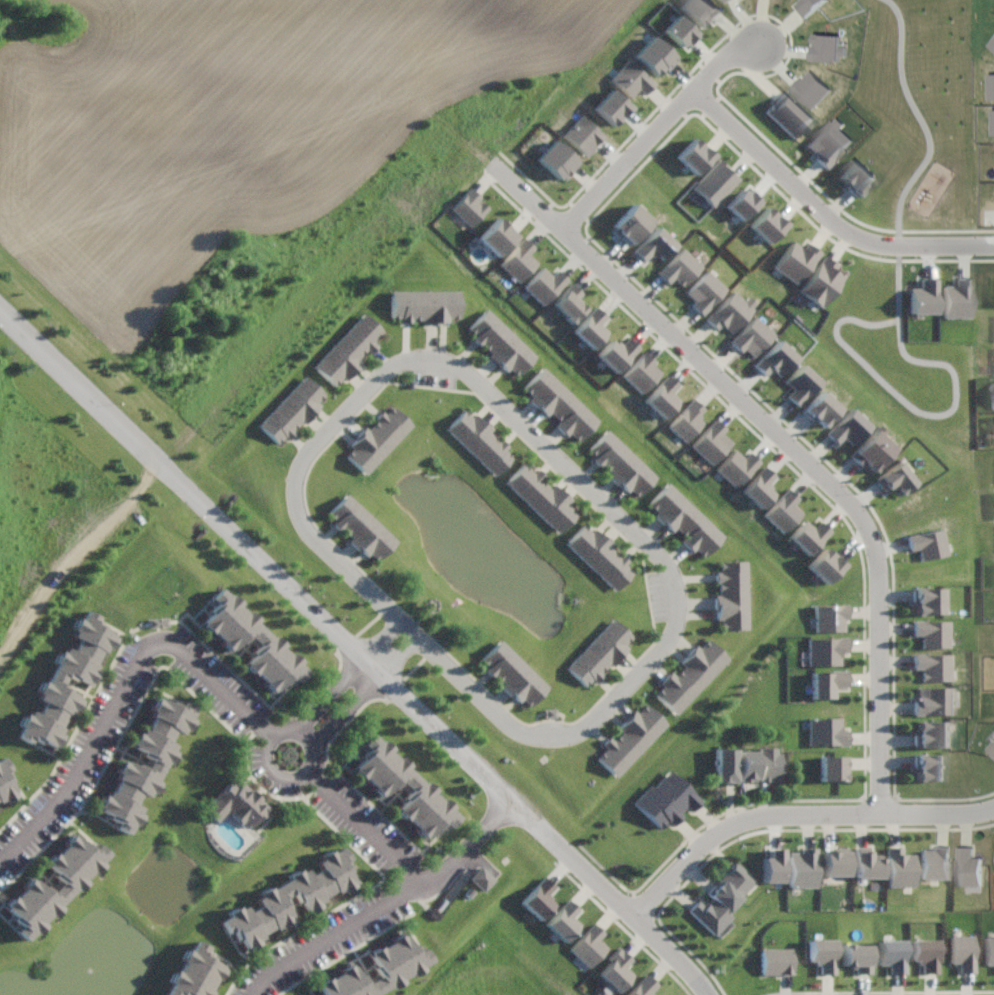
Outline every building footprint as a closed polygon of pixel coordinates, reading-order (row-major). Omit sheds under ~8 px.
[(678,6),(684,0),(713,0),(723,10),(712,21),(711,20),(702,29),(678,6)] [(797,6),(804,0),(826,0),(807,17),(797,6)] [(699,35),(689,45),(685,42),(681,45),(664,28),(677,14),(699,35)] [(843,34),(842,45),(847,46),(847,55),(842,54),(842,60),(829,59),(829,61),(814,60),(814,58),(812,58),(813,44),(816,44),(817,32),(843,34)] [(677,59),(667,69),(662,65),(660,68),(661,68),(654,75),(633,54),(652,35),(677,59)] [(654,83),(644,94),(638,88),(630,97),(610,78),(628,58),(654,83)] [(833,89),(814,108),(792,87),(812,68),(833,89)] [(631,108),(622,117),(621,117),(612,125),(594,107),(612,88),(631,108)] [(814,116),(794,137),(766,111),(785,90),(814,116)] [(603,135),(585,156),(562,134),(581,114),(603,135)] [(846,123),(842,128),(854,139),(827,168),(815,157),(819,154),(809,145),(833,119),(835,120),(838,116),(846,123)] [(700,145),(698,147),(700,149),(703,146),(713,156),(704,166),(703,165),(693,175),(676,158),(694,139),(700,145)] [(576,162),(568,171),(569,173),(563,179),(561,176),(558,179),(535,159),(553,140),(576,162)] [(738,178),(712,206),(692,187),(718,159),(738,178)] [(875,177),(856,196),(846,187),(848,185),(839,176),(857,159),(875,177)] [(480,195),(476,199),(479,202),(480,201),(488,208),(472,226),(451,207),(471,186),(480,195)] [(748,192),(752,188),(762,198),(742,220),(727,206),(743,188),(748,192)] [(650,222),(630,244),(612,226),(632,205),(650,222)] [(775,213),(773,216),(774,217),(778,213),(788,223),(769,243),(750,226),(768,206),(775,213)] [(507,225),(506,226),(517,236),(497,257),(478,239),(498,217),(507,225)] [(673,244),(661,258),(658,256),(655,258),(651,255),(645,262),(634,252),(656,228),(673,244)] [(534,248),(528,254),(537,262),(518,282),(499,264),(523,238),(534,248)] [(804,249),(808,243),(821,253),(798,284),(775,266),(794,241),(804,249)] [(700,266),(682,285),(674,277),(667,283),(657,273),(682,248),(700,266)] [(838,265),(836,267),(846,275),(822,307),(799,291),(825,255),(838,265)] [(551,276),(556,270),(567,279),(543,305),(524,286),(542,267),(551,276)] [(725,289),(701,314),(691,304),(694,301),(685,292),(706,270),(725,289)] [(938,279),(937,294),(935,294),(935,315),(910,315),(910,288),(921,288),(921,279),(938,279)] [(971,288),(970,288),(971,318),(945,319),(944,285),(956,285),(956,279),(971,279),(971,288)] [(581,294),(577,299),(586,308),(573,323),(564,316),(566,314),(554,303),(571,285),(581,294)] [(742,301),(747,296),(754,303),(749,308),(751,309),(730,330),(722,322),(715,328),(705,318),(732,290),(742,301)] [(460,318),(449,318),(449,322),(441,322),(441,323),(425,324),(425,320),(412,320),(412,322),(402,322),(402,318),(392,318),(392,292),(460,291),(460,318)] [(606,316),(600,322),(608,330),(591,346),(575,330),(597,307),(606,316)] [(535,356),(517,374),(510,368),(507,370),(501,364),(500,365),(489,354),(491,352),(481,343),(480,344),(473,337),(476,334),(468,327),(486,308),(535,356)] [(383,330),(374,340),(378,344),(371,352),(366,348),(357,357),(362,361),(356,368),(356,369),(346,379),(342,376),(334,384),(314,365),(364,312),(383,330)] [(771,335),(751,355),(743,347),(739,352),(729,342),(753,317),(771,335)] [(640,347),(617,371),(598,352),(613,338),(616,341),(618,339),(622,342),(629,336),(640,347)] [(795,357),(780,375),(771,368),(766,375),(755,365),(776,341),(795,357)] [(655,361),(653,364),(663,373),(644,394),(624,375),(645,352),(655,361)] [(818,381),(797,404),(787,395),(794,389),(785,380),(800,364),(818,381)] [(598,420),(579,441),(569,432),(566,435),(555,425),(560,420),(551,411),(547,415),(529,398),(532,395),(523,386),(542,366),(598,420)] [(325,394),(317,402),(320,405),(315,410),(316,412),(305,423),(302,419),(292,429),(295,431),(288,438),(285,435),(277,443),(258,424),(305,375),(325,394)] [(680,385),(673,391),(681,399),(664,417),(646,399),(670,375),(680,385)] [(838,407),(822,426),(815,420),(816,419),(815,418),(812,421),(801,411),(819,390),(838,407)] [(706,410),(699,417),(705,422),(686,441),(669,424),(695,399),(706,410)] [(413,424),(366,473),(347,454),(354,446),(351,443),(357,438),(355,437),(366,425),(370,429),(379,419),(377,417),(383,410),(386,413),(394,405),(413,424)] [(866,424),(849,442),(842,436),(836,442),(825,432),(849,408),(866,424)] [(471,416),(475,412),(480,417),(481,416),(493,428),(490,431),(499,439),(501,438),(508,445),(506,448),(513,455),(495,474),(446,427),(463,409),(471,416)] [(725,429),(723,431),(733,441),(712,462),(692,443),(715,419),(725,429)] [(884,431),(880,436),(892,448),(871,471),(863,464),(861,466),(849,455),(877,425),(884,431)] [(607,429),(655,476),(637,494),(630,487),(627,490),(621,484),(619,486),(609,475),(612,472),(602,462),(600,464),(593,458),(597,455),(589,447),(607,429)] [(745,457),(751,450),(760,459),(736,485),(717,468),(735,448),(745,457)] [(913,482),(896,495),(888,485),(882,489),(874,478),(897,461),(913,482)] [(505,481),(523,462),(533,471),(537,467),(544,474),(540,478),(549,488),(554,483),(561,490),(562,489),(572,499),(569,503),(577,511),(557,532),(505,481)] [(776,477),(769,484),(772,487),(770,490),(776,494),(763,508),(745,490),(765,468),(776,477)] [(668,481),(723,535),(704,555),(695,547),(691,550),(680,540),(685,535),(676,526),(672,530),(654,513),(657,510),(648,501),(668,481)] [(798,498),(793,504),(802,512),(783,532),(763,514),(787,488),(798,498)] [(396,539),(378,559),(370,551),(367,554),(361,549),(360,550),(349,539),(352,536),(342,527),(340,529),(333,523),(336,519),(328,511),(346,492),(396,539)] [(813,528),(819,521),(829,531),(804,556),(787,538),(805,520),(813,528)] [(592,532),(596,528),(601,533),(602,532),(614,544),(611,547),(620,555),(621,554),(629,561),(626,564),(634,571),(616,590),(566,544),(584,525),(592,532)] [(945,555),(919,561),(917,550),(907,552),(904,537),(939,529),(945,555)] [(832,555),(833,554),(844,563),(825,584),(807,567),(824,547),(832,555)] [(746,560),(748,628),(721,628),(721,617),(717,617),(717,610),(714,610),(714,594),(719,594),(718,581),(715,581),(715,571),(720,571),(720,560),(746,560)] [(944,613),(915,614),(915,602),(911,602),(911,587),(944,587),(944,613)] [(254,622),(271,637),(273,635),(282,644),(279,647),(288,655),(291,652),(299,660),(297,663),(306,671),(294,684),(289,679),(282,687),(280,685),(273,692),(263,683),(264,681),(253,672),(252,673),(243,664),(252,654),(250,652),(255,647),(246,638),(239,645),(237,643),(229,651),(219,642),(221,640),(211,630),(209,632),(199,623),(209,613),(207,610),(211,605),(207,601),(219,588),(228,596),(230,594),(239,602),(236,605),(245,613),(247,611),(257,620),(254,622)] [(847,619),(844,619),(844,631),(817,632),(816,606),(847,605),(847,619)] [(56,663),(54,662),(60,650),(63,652),(66,647),(73,651),(79,639),(72,635),(74,630),(72,629),(78,617),(81,619),(85,610),(100,618),(98,623),(105,626),(103,629),(118,637),(116,640),(114,639),(109,648),(107,647),(104,653),(101,651),(99,654),(101,656),(94,670),(96,672),(91,681),(93,682),(91,686),(76,678),(75,680),(68,677),(63,685),(72,690),(71,693),(84,700),(82,703),(79,702),(75,711),(73,710),(71,715),(67,714),(65,717),(68,719),(60,734),(62,735),(56,747),(42,740),(40,743),(32,739),(31,742),(17,735),(21,726),(19,725),(25,713),(28,715),(31,710),(38,713),(44,702),(37,698),(40,693),(37,692),(43,681),(46,682),(56,663)] [(565,667),(612,618),(630,636),(623,643),(627,646),(621,653),(622,653),(612,664),(609,662),(600,672),(602,674),(595,681),(592,678),(585,686),(565,667)] [(949,621),(949,647),(922,647),(922,636),(914,636),(914,621),(949,621)] [(848,653),(841,653),(841,665),(808,665),(808,638),(847,638),(848,653)] [(499,639),(547,687),(529,705),(522,698),(518,702),(512,696),(511,697),(501,686),(504,684),(493,674),(491,676),(484,669),(487,666),(480,659),(499,639)] [(728,657),(675,714),(654,694),(663,685),(660,682),(671,671),(675,675),(684,665),(680,661),(696,645),(699,648),(708,639),(728,657)] [(950,654),(950,680),(923,680),(923,669),(915,669),(915,654),(950,654)] [(848,686),(835,686),(835,697),(813,698),(812,673),(830,672),(830,671),(847,670),(848,686)] [(955,714),(916,714),(915,700),(920,700),(919,688),(955,688),(955,714)] [(171,703),(173,700),(181,705),(184,701),(196,707),(191,717),(193,718),(187,729),(184,728),(182,732),(175,729),(168,741),(175,745),(172,750),(175,752),(169,762),(167,761),(156,780),(159,781),(153,792),(149,790),(147,795),(140,792),(134,804),(141,808),(138,813),(140,814),(135,825),(132,823),(126,833),(115,827),(117,822),(107,816),(108,815),(96,808),(103,795),(106,796),(109,791),(112,793),(120,779),(116,777),(119,773),(116,771),(122,760),(126,762),(127,760),(136,765),(138,762),(147,767),(152,759),(141,753),(143,750),(130,744),(137,731),(141,733),(144,728),(146,729),(153,716),(151,715),(154,710),(151,709),(157,697),(160,699),(161,697),(171,703)] [(666,722),(615,776),(597,758),(607,747),(602,743),(609,736),(614,741),(622,731),(618,727),(634,709),(637,712),(646,703),(666,722)] [(842,731),(849,731),(850,745),(810,745),(809,718),(842,718),(842,731)] [(951,747),(915,747),(914,733),(917,733),(917,730),(918,730),(918,722),(951,721),(951,747)] [(407,767),(424,782),(425,780),(434,789),(431,792),(440,800),(443,797),(452,806),(449,808),(458,816),(447,829),(442,824),(435,832),(432,830),(426,837),(415,828),(416,826),(406,817),(405,818),(395,809),(405,799),(403,797),(408,792),(398,783),(392,790),(389,788),(382,796),(371,787),(373,785),(363,775),(361,777),(352,768),(361,758),(359,755),(364,750),(360,746),(372,733),(380,741),(382,739),(391,747),(389,750),(397,758),(400,756),(409,765),(407,767)] [(986,748),(993,739),(993,755),(986,748)] [(781,753),(781,781),(772,781),(772,780),(768,780),(768,782),(761,781),(761,776),(756,776),(756,780),(740,781),(740,776),(736,776),(736,782),(715,782),(715,749),(736,749),(736,767),(740,767),(740,751),(758,751),(758,767),(761,767),(761,748),(776,748),(776,753),(781,753)] [(943,780),(916,780),(916,769),(914,769),(914,754),(943,754),(943,780)] [(844,761),(844,769),(847,769),(848,775),(845,775),(845,781),(820,781),(820,756),(844,756),(844,761)] [(4,799),(0,802),(0,759),(3,757),(12,771),(8,774),(12,780),(9,782),(18,796),(15,798),(14,796),(5,802),(4,799)] [(702,801),(693,811),(687,805),(681,812),(684,815),(673,825),(668,820),(660,828),(633,803),(651,784),(654,787),(670,770),(702,801)] [(201,808),(230,779),(237,786),(241,782),(267,808),(249,826),(246,823),(242,826),(225,810),(214,821),(201,808)] [(76,889),(60,905),(62,908),(53,916),(51,915),(44,922),(46,924),(37,933),(35,931),(26,940),(16,930),(20,926),(14,919),(16,917),(7,907),(8,906),(6,904),(14,895),(16,897),(25,889),(22,886),(29,880),(27,877),(30,874),(41,885),(43,883),(53,893),(63,883),(55,875),(57,873),(48,864),(49,862),(47,860),(56,852),(58,854),(67,845),(64,843),(70,837),(67,834),(71,831),(83,844),(87,841),(95,849),(99,844),(109,854),(101,861),(103,864),(94,873),(92,871),(85,878),(88,881),(78,891),(76,889)] [(871,847),(871,854),(882,854),(882,877),(856,877),(856,846),(871,847)] [(352,861),(348,863),(352,871),(350,871),(357,885),(345,892),(344,889),(338,893),(336,890),(324,897),(325,900),(321,902),(322,905),(312,911),(314,914),(310,916),(302,900),(299,902),(294,894),(287,899),(291,907),(289,909),(297,924),(293,927),(291,924),(283,929),(282,926),(277,929),(275,926),(263,934),(265,938),(260,940),(261,942),(251,948),(252,950),(249,952),(241,937),(237,939),(232,930),(228,932),(221,920),(231,914),(229,912),(240,906),(241,908),(247,905),(251,912),(262,906),(257,898),(263,895),(261,892),(272,886),(273,889),(292,878),(290,875),(302,868),(303,871),(308,869),(311,875),(323,868),(319,861),(324,859),(322,855),(333,849),(335,852),(345,847),(352,861)] [(847,874),(823,875),(823,851),(832,851),(832,847),(846,847),(847,874)] [(949,847),(948,879),(923,879),(923,850),(934,850),(934,847),(949,847)] [(973,857),(981,857),(982,884),(958,885),(958,847),(973,847),(973,857)] [(903,848),(903,853),(915,853),(915,885),(889,885),(889,848),(903,848)] [(783,883),(763,883),(763,858),(768,858),(768,849),(782,849),(783,883)] [(817,849),(817,887),(790,887),(790,852),(801,852),(801,849),(817,849)] [(716,936),(689,910),(699,899),(706,906),(714,897),(709,892),(738,862),(757,880),(743,896),(744,898),(731,913),(734,916),(716,936)] [(484,892),(495,880),(480,866),(469,878),(484,892)] [(556,887),(549,894),(553,897),(551,899),(555,903),(540,919),(522,901),(546,876),(556,887)] [(578,910),(572,917),(579,924),(564,940),(547,923),(568,901),(578,910)] [(602,933),(597,938),(607,947),(588,967),(568,949),(592,923),(602,933)] [(391,985),(373,994),(324,994),(319,985),(321,984),(319,981),(329,976),(330,978),(341,972),(340,969),(350,963),(351,965),(356,963),(361,972),(362,971),(368,982),(378,977),(373,967),(375,966),(369,954),(371,953),(370,950),(380,944),(382,946),(392,940),(391,938),(402,932),(403,934),(405,932),(411,943),(413,942),(418,951),(424,947),(431,960),(422,965),(424,969),(412,975),(411,972),(403,977),(405,980),(392,987),(391,985)] [(975,973),(960,973),(960,962),(952,962),(952,935),(975,934),(975,973)] [(986,937),(993,937),(993,964),(987,964),(986,937)] [(835,974),(821,974),(821,963),(815,963),(815,960),(809,960),(809,938),(834,938),(835,974)] [(938,938),(938,973),(923,972),(923,963),(918,963),(918,959),(912,959),(912,938),(938,938)] [(214,991),(212,994),(184,994),(167,994),(173,983),(171,982),(177,970),(180,971),(185,961),(183,960),(189,949),(191,951),(197,940),(212,948),(208,955),(216,959),(215,962),(228,969),(226,972),(224,972),(220,979),(218,978),(212,990),(214,991)] [(905,973),(891,973),(891,963),(879,963),(879,940),(904,940),(905,973)] [(870,944),(870,973),(857,972),(857,967),(853,967),(853,964),(842,964),(842,944),(870,944)] [(793,973),(761,973),(761,948),(792,948),(793,973)] [(632,962),(625,968),(633,976),(616,993),(598,975),(611,962),(608,960),(619,949),(632,962)] [(650,992),(654,994),(625,994),(644,974),(657,985),(650,992)]
